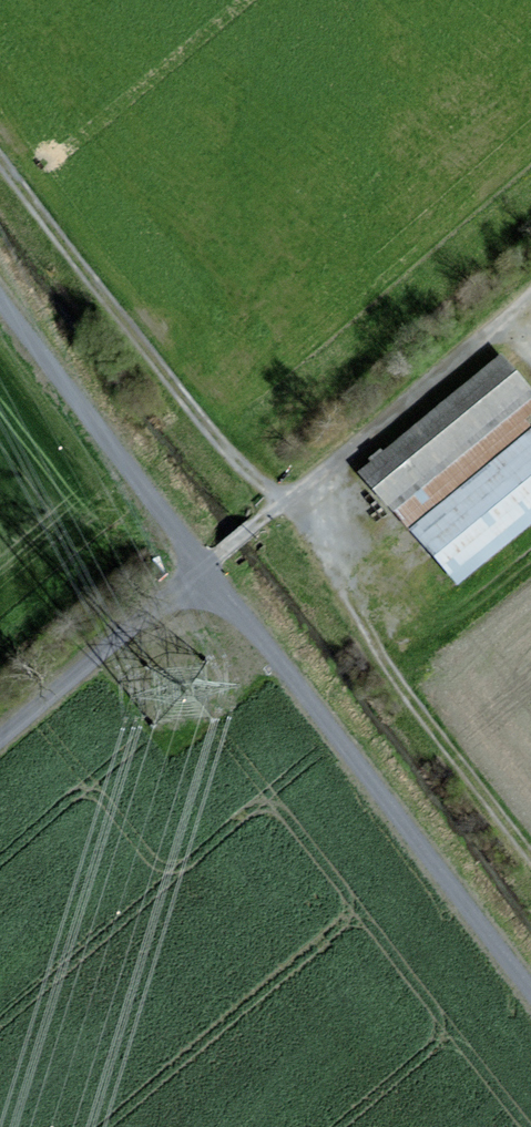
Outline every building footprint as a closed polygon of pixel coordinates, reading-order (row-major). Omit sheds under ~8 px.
[(356,479),(409,533),(530,436),(530,430),(526,424),(530,420),(530,394),(501,361),(356,479)] [(409,533),(433,561),(457,592),(530,532),(530,436),(409,533)]
